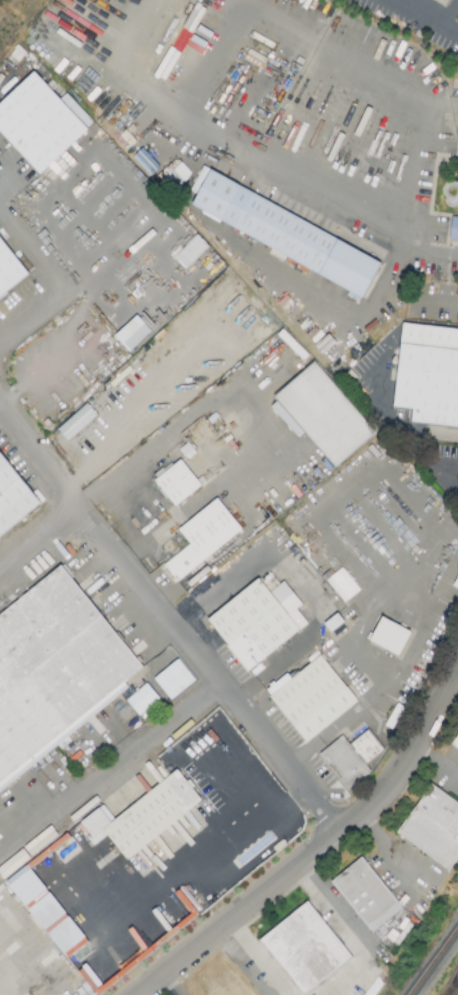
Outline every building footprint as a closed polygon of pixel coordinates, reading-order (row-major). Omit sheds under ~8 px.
[(171,47),(182,52),(192,33),(181,28),(171,47)] [(43,167),(0,122),(0,100),(37,65),(91,122),(43,167)] [(366,297),(196,203),(215,169),(384,262),(366,297)] [(451,217),(449,240),(457,241),(457,217),(451,217)] [(32,273),(0,234),(0,299),(32,273)] [(209,247),(198,235),(173,258),(184,270),(209,247)] [(130,353),(152,333),(137,316),(114,337),(130,353)] [(403,339),(457,345),(457,423),(414,418),(416,406),(396,404),(403,339)] [(319,361),(278,396),(339,466),(380,431),(319,361)] [(97,415),(86,403),(57,430),(68,442),(97,415)] [(45,505),(4,454),(0,457),(0,541),(45,505)] [(179,505),(205,484),(185,459),(159,480),(179,505)] [(181,583),(245,530),(220,499),(182,530),(194,544),(167,566),(181,583)] [(148,667),(66,566),(0,620),(0,788),(148,667)] [(344,603),(360,590),(342,568),(326,580),(344,603)] [(212,619),(252,667),(303,626),(263,577),(212,619)] [(319,614),(332,632),(344,623),(331,605),(319,614)] [(401,651),(373,636),(386,613),(414,628),(401,651)] [(310,742),(362,700),(325,654),(273,695),(310,742)] [(195,680),(178,659),(154,679),(171,700),(195,680)] [(159,699),(146,683),(126,701),(139,716),(159,699)] [(369,765),(388,751),(372,731),(353,745),(346,736),(324,753),(351,786),(372,769),(369,765)] [(131,858),(206,796),(180,765),(105,827),(131,858)] [(452,872),(457,864),(457,802),(436,786),(401,835),(452,872)] [(375,932),(406,907),(370,862),(339,887),(375,932)] [(7,881),(65,959),(87,943),(28,865),(7,881)] [(356,957),(311,901),(264,940),(307,994),(309,994),(356,957)]
